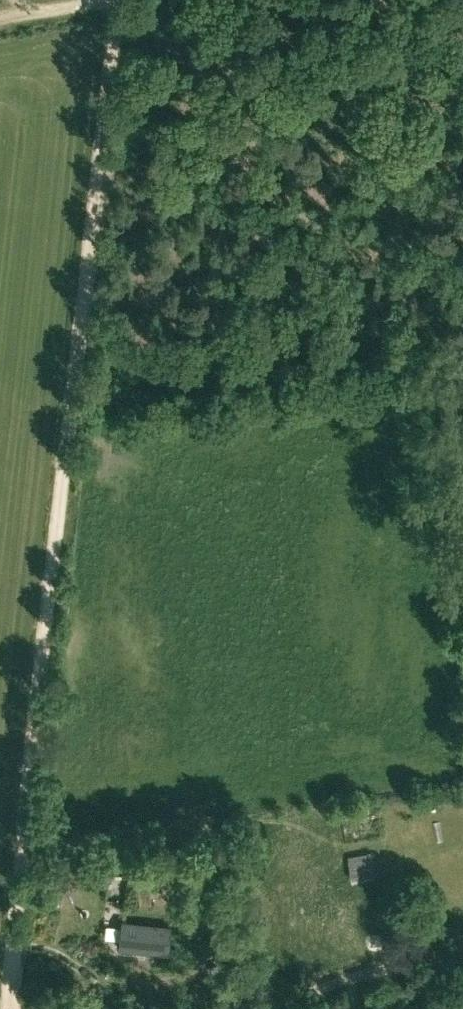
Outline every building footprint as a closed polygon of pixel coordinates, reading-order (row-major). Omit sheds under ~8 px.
[(377,875),(373,852),(349,856),(353,880),(377,875)] [(146,862),(135,863),(136,871),(140,904),(151,902),(147,870),(146,862)] [(122,920),(119,949),(169,954),(172,925),(122,920)]
